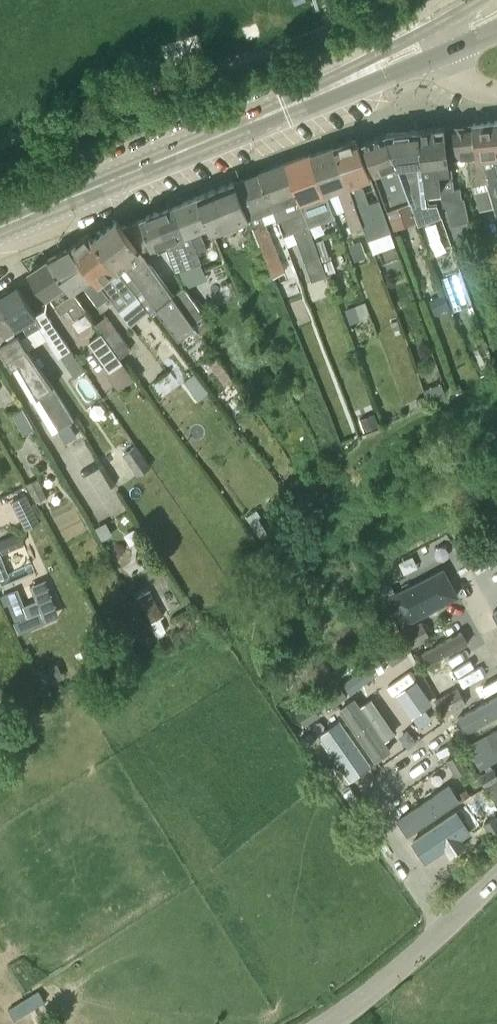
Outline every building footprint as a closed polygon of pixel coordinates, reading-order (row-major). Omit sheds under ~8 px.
[(474,123),(479,159),(483,158),(490,181),(495,198),(496,198),(496,120),(474,123)] [(475,184),(487,182),(490,181),(483,158),(479,159),(474,123),(449,125),(454,157),(471,155),(475,184)] [(450,170),(445,126),(419,129),(425,175),(426,192),(440,190),(443,205),(447,204),(450,225),(469,219),(464,197),(462,198),(461,189),(456,189),(445,182),(444,171),(450,170)] [(425,175),(419,129),(385,133),(412,199),(416,208),(428,203),(426,192),(425,175)] [(363,142),(388,208),(412,199),(385,133),(363,142)] [(372,176),(359,142),(357,138),(335,144),(350,182),(352,187),(358,203),(366,225),(364,226),(369,239),(391,230),(379,199),(370,203),(363,187),(359,186),(358,182),(361,181),(372,176)] [(350,182),(335,144),(313,152),(336,214),(345,210),(353,230),(364,226),(366,225),(358,203),(352,187),(350,182)] [(336,214),(313,152),(285,162),(304,212),(310,226),(335,216),(334,214),(336,214)] [(279,222),(284,220),(288,230),(293,228),(308,223),(304,212),(285,162),(259,171),(273,208),(274,209),(279,222)] [(285,273),(261,213),(273,208),(259,171),(235,180),(251,218),(267,261),(269,260),(276,277),(285,273)] [(215,232),(251,218),(235,180),(235,181),(199,194),(210,219),(213,227),(215,232)] [(476,191),(474,192),(480,210),(494,206),(488,188),(476,191)] [(200,261),(201,264),(202,263),(198,252),(207,249),(200,230),(210,226),(213,233),(215,232),(213,227),(210,219),(199,194),(173,205),(182,231),(187,229),(194,246),(200,261)] [(173,205),(140,217),(152,248),(159,246),(160,249),(167,247),(177,273),(201,264),(200,261),(194,246),(187,229),(182,231),(173,205)] [(196,326),(193,322),(173,295),(141,251),(117,218),(94,237),(139,294),(137,295),(149,311),(157,306),(180,338),(196,326)] [(293,228),(305,261),(320,256),(315,242),(308,223),(293,228)] [(129,301),(137,295),(139,294),(94,237),(89,231),(73,244),(95,273),(122,308),(130,302),(129,301)] [(320,256),(322,262),(330,259),(323,239),(315,242),(320,256)] [(95,273),(73,244),(70,246),(48,258),(73,292),(83,285),(98,306),(110,297),(120,309),(122,308),(95,273)] [(28,271),(48,297),(49,296),(62,314),(68,310),(74,319),(86,310),(73,292),(48,258),(40,264),(37,263),(32,266),(31,269),(28,271)] [(260,283),(274,277),(276,277),(269,260),(267,261),(254,266),(260,283)] [(0,294),(0,301),(31,349),(47,340),(58,358),(61,357),(75,378),(85,371),(45,310),(37,314),(19,286),(8,292),(7,290),(0,294)] [(173,295),(193,322),(204,315),(205,314),(185,287),(173,295)] [(11,369),(18,365),(59,429),(58,430),(65,440),(76,434),(70,424),(74,421),(29,350),(31,349),(0,301),(0,349),(11,369)] [(96,323),(102,333),(120,357),(131,349),(107,315),(96,323)] [(123,362),(101,333),(89,341),(110,370),(123,362)] [(232,377),(214,353),(206,359),(224,383),(232,377)] [(184,380),(199,399),(208,392),(194,372),(184,380)] [(23,408),(12,413),(24,434),(35,428),(23,408)] [(124,454),(138,476),(151,467),(137,446),(124,454)] [(48,497),(38,479),(27,485),(36,503),(48,497)] [(262,532),(268,528),(259,515),(253,519),(262,532)] [(26,543),(21,532),(0,541),(0,555),(26,543)] [(474,579),(496,567),(496,552),(468,567),(474,579)] [(397,595),(413,622),(458,595),(442,569),(397,595)] [(151,621),(164,614),(150,589),(137,596),(151,621)] [(41,611),(14,621),(20,632),(46,622),(41,611)] [(451,618),(433,627),(437,636),(455,627),(451,618)] [(422,621),(411,627),(420,642),(430,636),(422,621)] [(401,633),(402,634),(402,636),(409,648),(420,642),(411,627),(401,633)] [(465,627),(419,653),(426,666),(472,639),(465,627)] [(408,653),(400,643),(385,653),(392,664),(408,653)] [(347,694),(340,684),(325,695),(332,705),(347,694)] [(458,687),(448,693),(455,708),(466,702),(458,687)] [(376,699),(394,725),(406,717),(400,709),(396,702),(391,694),(389,691),(376,699)] [(437,699),(445,713),(455,708),(448,693),(437,699)] [(457,717),(465,732),(496,714),(496,695),(457,717)] [(340,709),(376,761),(391,750),(356,699),(340,709)] [(320,714),(312,703),(297,714),(304,724),(320,714)] [(319,732),(356,781),(373,769),(336,720),(319,732)] [(468,768),(459,752),(448,759),(457,775),(468,768)] [(485,787),(496,780),(496,774),(493,767),(479,776),(485,787)] [(397,818),(409,835),(461,799),(449,782),(397,818)] [(488,789),(496,801),(496,782),(488,789)] [(495,815),(484,822),(494,838),(496,836),(496,818),(495,815)] [(456,816),(413,845),(429,869),(472,840),(456,816)]
